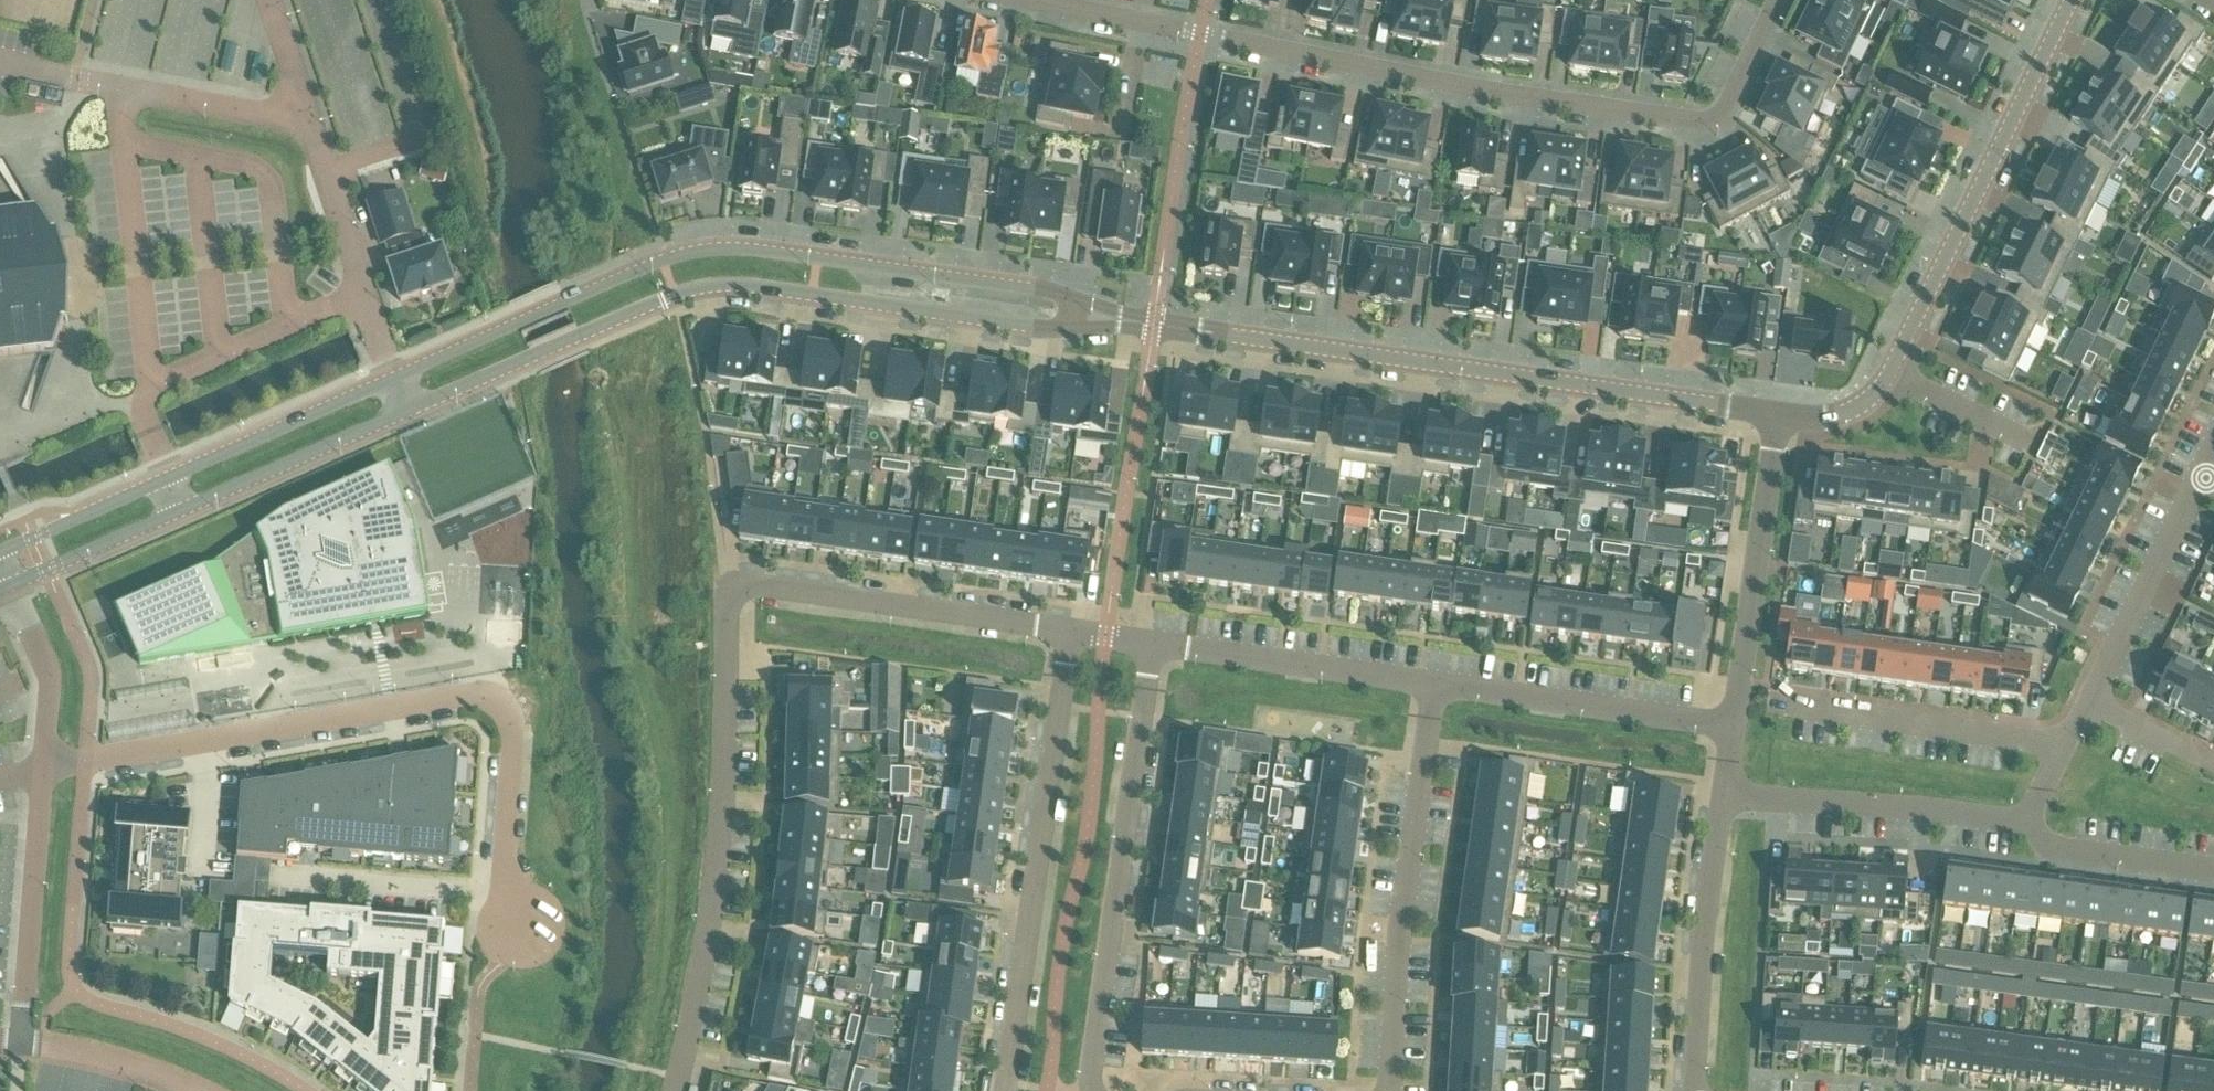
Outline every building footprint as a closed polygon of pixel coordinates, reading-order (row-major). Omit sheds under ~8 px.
[(700,28),(705,0),(687,0),(682,25),(700,28)] [(713,38),(734,42),(732,55),(757,61),(766,17),(749,14),(752,0),(720,0),(713,38)] [(776,39),(795,43),(791,65),(815,70),(821,35),(808,33),(815,0),(783,0),(776,39)] [(1243,7),(1267,12),(1268,7),(1277,9),(1279,0),(1244,0),(1243,7)] [(1332,25),(1337,0),(1310,0),(1306,20),(1332,25)] [(1332,25),(1334,25),(1333,29),(1358,34),(1364,4),(1377,6),(1378,0),(1337,0),(1332,25)] [(1427,0),(1387,0),(1385,8),(1398,11),(1393,37),(1419,42),(1427,0)] [(1468,0),(1427,0),(1419,42),(1445,47),(1450,21),(1463,24),(1468,0)] [(1515,15),(1491,12),(1492,1),(1484,0),(1477,0),(1473,27),(1487,29),(1482,60),(1507,63),(1507,59),(1509,59),(1515,15)] [(1874,0),(1846,0),(1846,1),(1844,0),(1816,0),(1810,13),(1860,37),(1877,2),(1874,0)] [(1905,10),(1909,0),(1884,0),(1905,10)] [(1927,0),(1920,15),(1959,35),(1967,20),(1927,0)] [(1984,18),(1992,3),(2008,10),(2013,0),(1947,0),(1984,18)] [(860,7),(846,4),(836,54),(866,60),(863,75),(880,79),(886,48),(870,45),(877,10),(874,9),(874,6),(861,3),(860,7)] [(1540,19),(1515,15),(1509,59),(1535,63),(1539,37),(1552,39),(1556,10),(1542,8),(1540,19)] [(1671,37),(1675,14),(1650,10),(1644,52),(1657,54),(1654,75),(1663,76),(1663,81),(1687,85),(1690,65),(1694,66),(1696,51),(1692,51),(1693,40),(1671,37)] [(1605,17),(1565,11),(1561,40),(1574,42),(1570,68),(1597,72),(1605,17)] [(2173,31),(2144,12),(2130,34),(2178,66),(2192,45),(2196,48),(2206,32),(2182,16),(2173,31)] [(1860,37),(1810,13),(1798,37),(1822,48),(1816,60),(1842,73),(1860,37)] [(936,24),(906,17),(898,58),(894,57),(892,69),(923,76),(919,92),(938,96),(934,117),(935,117),(947,61),(945,61),(944,67),(928,64),(936,24)] [(1644,23),(1605,17),(1597,72),(1623,76),(1627,49),(1640,51),(1644,23)] [(635,39),(617,35),(623,54),(621,55),(626,70),(622,71),(623,75),(620,76),(625,94),(629,93),(630,97),(672,84),(664,58),(660,59),(655,44),(678,49),(681,30),(638,21),(635,39)] [(977,98),(1001,103),(1008,71),(995,69),(998,54),(994,53),(997,36),(986,34),(987,32),(967,28),(958,71),(981,76),(977,98)] [(1921,51),(1975,78),(1976,77),(1973,76),(1975,73),(1977,74),(1985,57),(1983,56),(1984,53),(1936,29),(1925,53),(1921,51)] [(2178,66),(2130,34),(2115,56),(2140,72),(2132,83),(2156,99),(2178,66)] [(1051,45),(1044,84),(1102,96),(1107,70),(1077,64),(1079,51),(1051,45)] [(1964,102),(1975,78),(1921,51),(1916,61),(1925,65),(1918,80),(1964,102)] [(1772,91),(1771,92),(1817,115),(1828,92),(1832,94),(1839,81),(1813,68),(1807,80),(1779,67),(1769,89),(1772,91)] [(1886,88),(1926,108),(1933,93),(1893,73),(1886,88)] [(735,77),(733,89),(752,91),(753,79),(735,77)] [(2134,132),(2156,99),(2132,83),(2125,94),(2104,80),(2098,88),(2095,86),(2086,100),(2134,132)] [(1102,97),(1102,96),(1044,84),(1036,123),(1064,129),(1067,116),(1093,121),(1098,96),(1102,97)] [(1225,84),(1215,136),(1247,142),(1246,151),(1262,154),(1268,119),(1254,117),(1259,91),(1225,84)] [(889,111),(893,87),(879,85),(875,108),(889,111)] [(715,102),(710,86),(693,92),(698,108),(715,102)] [(1771,92),(1760,116),(1783,128),(1778,140),(1803,152),(1811,156),(1828,120),(1817,115),(1771,92)] [(1317,102),(1291,97),(1286,123),(1273,120),(1267,149),(1282,152),(1284,141),(1308,146),(1317,102)] [(2086,100),(2071,122),(2100,142),(2092,155),(2090,153),(2089,154),(2118,171),(2127,158),(2120,153),(2134,132),(2086,100)] [(1343,107),(1317,102),(1308,146),(1333,151),(1331,161),(1345,164),(1351,136),(1338,133),(1343,107)] [(1896,102),(1878,139),(1932,165),(1937,154),(1934,152),(1940,139),(1916,128),(1922,114),(1896,102)] [(960,118),(962,105),(948,103),(946,116),(960,118)] [(903,114),(878,110),(876,125),(901,129),(903,114)] [(1354,166),(1393,174),(1404,119),(1402,119),(1403,115),(1378,110),(1372,140),(1359,138),(1354,166)] [(1424,151),(1430,124),(1404,119),(1393,174),(1432,181),(1437,153),(1424,151)] [(740,171),(744,172),(741,192),(744,192),(744,196),(751,197),(751,198),(754,198),(762,199),(763,195),(766,195),(766,189),(776,191),(779,170),(799,172),(806,123),(784,120),(780,143),(748,139),(746,157),(742,157),(740,171)] [(664,201),(681,195),(682,198),(695,194),(695,191),(712,186),(715,161),(725,162),(729,135),(693,129),(689,160),(654,171),(664,201)] [(975,129),(971,154),(985,156),(989,131),(975,129)] [(1017,144),(1018,131),(1001,129),(999,141),(1017,144)] [(1489,136),(1464,133),(1462,152),(1458,151),(1456,166),(1460,166),(1458,177),(1480,180),(1479,191),(1504,194),(1507,166),(1494,164),(1497,143),(1488,141),(1489,136)] [(1041,136),(1037,156),(1072,162),(1076,143),(1041,136)] [(1878,139),(1860,176),(1886,189),(1893,175),(1916,187),(1923,174),(1926,176),(1932,165),(1878,139)] [(1512,195),(1510,211),(1524,213),(1526,200),(1535,202),(1537,188),(1553,190),(1559,146),(1533,142),(1529,169),(1516,167),(1512,195)] [(839,209),(840,209),(847,160),(846,160),(846,161),(822,157),(823,147),(809,145),(805,173),(818,175),(814,202),(821,203),(821,206),(839,209)] [(1586,150),(1559,146),(1553,190),(1578,194),(1576,204),(1591,207),(1595,178),(1582,176),(1586,150)] [(2197,147),(2190,158),(2197,163),(2205,152),(2197,147)] [(1158,165),(1161,150),(1149,148),(1147,164),(1158,165)] [(1639,213),(1647,158),(1645,158),(1646,154),(1621,151),(1617,181),(1604,179),(1600,207),(1639,213)] [(1790,194),(1777,168),(1765,175),(1753,151),(1729,164),(1755,212),(1790,194)] [(884,184),(888,156),(873,154),(872,164),(847,160),(840,209),(866,213),(870,183),(884,184)] [(2118,171),(2089,154),(2080,168),(2055,157),(2043,180),(2096,206),(2114,169),(2118,172),(2118,171)] [(1669,188),(1673,162),(1647,158),(1639,213),(1678,219),(1682,190),(1669,188)] [(2197,163),(2190,158),(2182,169),(2190,175),(2197,163)] [(920,161),(905,159),(901,187),(914,189),(910,215),(936,219),(943,175),(918,171),(920,161)] [(967,178),(943,175),(936,219),(940,219),(939,223),(958,226),(959,222),(963,223),(967,196),(984,199),(989,162),(970,159),(967,178)] [(1755,212),(1729,164),(1706,176),(1719,199),(1707,206),(1720,231),(1755,212)] [(1830,188),(1834,174),(1819,170),(1815,184),(1830,188)] [(1006,233),(1032,237),(1039,187),(1014,184),(1016,174),(1001,172),(997,201),(1010,202),(1006,233)] [(1255,188),(1270,190),(1272,174),(1258,172),(1255,188)] [(1123,178),(1095,174),(1089,209),(1105,211),(1099,246),(1103,247),(1103,252),(1121,254),(1121,249),(1133,251),(1135,238),(1140,238),(1143,220),(1137,219),(1140,204),(1120,201),(1123,178)] [(2096,206),(2043,180),(2032,204),(2058,217),(2052,229),(2078,242),(2096,206)] [(1076,211),(1080,183),(1065,181),(1064,192),(1040,188),(1040,187),(1039,187),(1032,237),(1033,237),(1034,233),(1059,236),(1063,210),(1076,211)] [(1854,187),(1835,226),(1889,252),(1889,251),(1886,249),(1897,226),(1873,215),(1880,200),(1854,187)] [(2169,201),(2177,206),(2184,195),(2176,190),(2169,201)] [(382,245),(416,234),(403,193),(369,205),(382,245)] [(55,351),(65,323),(61,324),(54,298),(50,298),(46,264),(50,263),(51,236),(55,236),(39,211),(0,216),(0,357),(55,351)] [(1257,226),(1210,219),(1207,240),(1203,240),(1201,254),(1205,255),(1202,274),(1227,277),(1228,272),(1237,273),(1240,252),(1253,254),(1257,226)] [(1877,276),(1889,252),(1835,226),(1818,262),(1844,274),(1850,262),(1877,276)] [(1296,291),(1297,292),(1305,233),(1266,227),(1262,255),(1275,257),(1271,284),(1278,285),(1278,288),(1296,291)] [(2185,263),(2213,281),(2213,280),(2213,231),(2208,227),(2194,249),(2185,263)] [(2047,241),(2020,228),(2009,252),(2061,277),(2078,242),(2052,229),(2047,241)] [(1344,238),(1305,233),(1297,292),(1323,295),(1327,265),(1340,267),(1344,238)] [(1392,245),(1353,239),(1349,268),(1362,270),(1358,296),(1372,298),(1372,302),(1384,304),(1392,245)] [(1432,251),(1392,245),(1384,304),(1396,306),(1397,302),(1411,304),(1414,277),(1428,279),(1432,251)] [(2118,245),(2110,262),(2145,278),(2153,261),(2118,245)] [(449,268),(442,249),(389,266),(401,302),(434,292),(433,292),(437,290),(446,295),(450,286),(454,285),(453,281),(457,273),(449,268)] [(1480,257),(1441,252),(1437,280),(1450,282),(1446,309),(1453,310),(1453,313),(1471,316),(1480,257)] [(2043,313),(2061,277),(2009,252),(2001,267),(2005,268),(2000,277),(2023,288),(2017,300),(2043,313)] [(1519,263),(1480,257),(1471,316),(1498,320),(1502,290),(1515,291),(1519,263)] [(1603,303),(1609,261),(1595,259),(1593,273),(1568,269),(1559,329),(1560,329),(1561,324),(1586,327),(1590,301),(1603,303)] [(2158,281),(2170,287),(2159,309),(2158,310),(2173,317),(2206,333),(2206,332),(2213,316),(2213,308),(2201,302),(2208,287),(2168,260),(2158,281)] [(1537,326),(1559,329),(1568,269),(1528,263),(1524,292),(1538,294),(1534,320),(1538,321),(1537,326)] [(242,300),(261,300),(260,267),(222,268),(223,314),(242,313),(242,300)] [(1620,338),(1646,341),(1655,282),(1615,277),(1611,305),(1624,307),(1620,338)] [(1774,289),(1787,290),(1789,283),(1775,281),(1774,289)] [(1690,316),(1694,288),(1655,282),(1646,341),(1647,341),(1666,344),(1666,340),(1673,341),(1677,314),(1690,316)] [(1734,354),(1741,304),(1716,302),(1717,291),(1703,289),(1699,317),(1712,319),(1708,346),(1733,349),(1733,353),(1734,354)] [(1741,304),(1734,354),(1760,357),(1764,327),(1778,329),(1782,300),(1767,298),(1766,308),(1741,304)] [(2026,349),(2037,325),(2042,328),(2049,316),(2043,313),(2017,300),(2017,301),(2022,304),(2017,315),(1985,299),(1974,323),(2026,349)] [(2121,302),(2115,314),(2123,318),(2129,306),(2121,302)] [(1796,324),(1792,353),(1819,357),(1818,363),(1844,367),(1846,354),(1849,355),(1852,333),(1849,333),(1851,321),(1824,317),(1823,328),(1796,324)] [(2163,338),(2196,354),(2206,333),(2173,317),(2163,338)] [(1968,321),(1959,337),(1965,340),(1962,347),(1988,360),(1983,372),(2008,384),(2026,349),(1974,323),(1973,324),(1968,321)] [(2106,347),(2113,334),(2093,323),(2086,336),(2106,347)] [(731,383),(746,385),(752,338),(727,335),(723,360),(710,358),(706,385),(719,387),(719,389),(730,391),(731,383)] [(778,342),(752,338),(746,385),(744,396),(786,402),(790,372),(775,370),(778,342)] [(2163,338),(2152,359),(2185,375),(2196,354),(2163,338)] [(805,374),(790,372),(786,402),(802,404),(804,394),(828,397),(826,408),(827,408),(835,350),(809,346),(805,374)] [(862,354),(835,350),(827,408),(869,414),(873,384),(858,382),(862,354)] [(2082,366),(2091,370),(2096,358),(2088,354),(2082,366)] [(888,386),(873,384),(869,414),(885,416),(887,406),(912,409),(918,362),(892,358),(888,386)] [(2185,375),(2152,359),(2142,380),(2175,397),(2185,375)] [(912,409),(910,422),(934,425),(935,423),(952,425),(956,396),(941,394),(945,366),(918,362),(912,409)] [(971,398),(956,396),(952,425),(969,428),(969,422),(994,426),(1001,374),(975,370),(971,398)] [(1002,374),(994,426),(995,426),(995,421),(1011,423),(1009,433),(1034,437),(1034,441),(1039,408),(1024,405),(1028,378),(1002,374)] [(2175,397),(2142,380),(2133,399),(2166,416),(2175,397)] [(1039,408),(1034,441),(1051,444),(1053,435),(1061,437),(1062,430),(1077,432),(1076,443),(1085,386),(1058,382),(1054,410),(1039,408)] [(1168,416),(1163,445),(1178,447),(1179,443),(1179,440),(1205,444),(1213,386),(1199,384),(1199,386),(1187,385),(1182,418),(1168,416)] [(1111,389),(1085,386),(1076,443),(1118,449),(1122,419),(1107,417),(1111,389)] [(1229,455),(1245,457),(1249,427),(1235,425),(1239,392),(1227,390),(1227,389),(1213,386),(1205,444),(1206,444),(1207,434),(1231,437),(1229,455)] [(2091,398),(2077,391),(2073,400),(2081,404),(2087,407),(2091,398)] [(1249,427),(1245,457),(1261,459),(1262,452),(1286,456),(1294,397),(1291,397),(1291,398),(1280,396),(1280,398),(1268,396),(1263,429),(1249,427)] [(1310,466),(1325,468),(1326,468),(1330,439),(1316,437),(1320,404),(1308,402),(1308,400),(1298,399),(1298,398),(1294,397),(1286,456),(1311,459),(1310,466)] [(2154,439),(2166,416),(2133,399),(2132,401),(2127,399),(2116,421),(2154,439)] [(2067,412),(2076,416),(2081,404),(2073,400),(2067,412)] [(1367,467),(1375,410),(1361,408),(1361,409),(1349,408),(1347,421),(1333,419),(1330,439),(1326,468),(1325,468),(1325,473),(1340,475),(1342,463),(1367,467)] [(1391,478),(1406,480),(1411,450),(1397,449),(1401,415),(1389,414),(1389,412),(1375,410),(1367,467),(1392,471),(1391,478)] [(722,420),(708,418),(710,429),(720,431),(722,420)] [(1424,475),(1448,479),(1457,420),(1442,419),(1442,421),(1430,419),(1425,453),(1411,450),(1406,480),(1423,482),(1424,475)] [(1460,421),(1457,420),(1448,479),(1449,479),(1450,468),(1476,472),(1473,489),(1488,492),(1492,462),(1478,460),(1482,427),(1470,425),(1470,423),(1460,422),(1460,421)] [(2154,439),(2116,421),(2105,443),(2143,462),(2154,439)] [(781,440),(783,425),(768,423),(766,438),(781,440)] [(1492,462),(1488,492),(1503,494),(1505,484),(1530,488),(1538,428),(1523,425),(1522,431),(1511,429),(1506,462),(1492,460),(1492,462)] [(1553,430),(1538,428),(1530,488),(1554,491),(1553,501),(1568,503),(1573,471),(1559,469),(1563,436),(1553,435),(1553,430)] [(2051,452),(2057,439),(2048,435),(2042,447),(2051,452)] [(1587,473),(1573,471),(1568,503),(1584,505),(1585,496),(1610,499),(1618,439),(1603,437),(1602,442),(1592,441),(1587,473)] [(1634,441),(1618,439),(1610,499),(1635,502),(1633,512),(1649,514),(1653,483),(1639,481),(1644,448),(1633,446),(1634,441)] [(2096,445),(2085,468),(2130,490),(2141,467),(2096,445)] [(2045,464),(2051,452),(2042,447),(2036,460),(2045,464)] [(788,449),(787,458),(801,460),(802,451),(788,449)] [(837,449),(835,458),(849,460),(850,451),(837,449)] [(1667,485),(1653,483),(1649,514),(1664,517),(1666,507),(1690,510),(1698,456),(1696,455),(1696,451),(1684,449),(1683,454),(1672,452),(1667,485)] [(815,452),(802,451),(801,460),(814,462),(815,452)] [(864,453),(850,451),(849,460),(862,462),(864,453)] [(1701,456),(1698,456),(1690,510),(1715,514),(1714,524),(1731,526),(1737,487),(1721,484),(1724,460),(1713,458),(1714,453),(1701,451),(1701,456)] [(765,543),(772,491),(752,488),(748,454),(727,457),(732,502),(733,502),(733,500),(745,502),(740,540),(765,543)] [(883,462),(882,472),(895,474),(896,464),(883,462)] [(910,466),(896,464),(895,474),(909,475),(910,466)] [(1814,516),(1837,520),(1844,467),(1820,464),(1816,490),(1799,487),(1794,522),(1813,525),(1814,516)] [(1844,467),(1837,520),(1861,523),(1868,471),(1844,467)] [(2130,490),(2085,468),(2084,469),(2096,475),(2086,495),(2119,511),(2130,490)] [(940,470),(939,480),(952,482),(953,472),(940,470)] [(116,609),(140,666),(425,617),(412,539),(382,471),(285,513),(205,570),(116,609)] [(988,471),(987,480),(1000,482),(1002,472),(988,471)] [(1884,526),(1892,474),(1868,471),(1861,523),(1884,526)] [(967,474),(953,472),(952,482),(966,484),(967,474)] [(1015,474),(1002,472),(1000,482),(1014,484),(1015,474)] [(1892,474),(1884,526),(1908,530),(1915,477),(1892,474)] [(1931,533),(1939,481),(1915,477),(1908,530),(1931,533)] [(2037,482),(2027,478),(2021,490),(2031,495),(2037,482)] [(1960,513),(1964,484),(1939,481),(1931,533),(1955,536),(1955,539),(1969,541),(1973,515),(1960,513)] [(1034,484),(1033,493),(1046,495),(1048,486),(1034,484)] [(1061,488),(1048,486),(1046,495),(1060,497),(1061,488)] [(1072,489),(1070,503),(1087,505),(1089,492),(1072,489)] [(1221,491),(1207,489),(1206,499),(1219,501),(1221,491)] [(2074,489),(2064,511),(2076,516),(2109,532),(2119,511),(2086,495),(2074,489)] [(773,491),(772,491),(765,543),(788,547),(794,505),(771,502),(773,491)] [(1221,491),(1219,501),(1233,503),(1234,493),(1221,491)] [(432,518),(433,541),(440,541),(483,522),(491,522),(496,532),(501,532),(501,546),(514,546),(514,532),(510,532),(510,517),(523,517),(523,506),(516,509),(516,510),(508,492),(498,492),(477,501),(477,511),(459,511),(442,518),(432,518)] [(1268,498),(1255,496),(1253,506),(1267,508),(1268,498)] [(1303,496),(1301,506),(1315,508),(1316,498),(1303,496)] [(1282,500),(1268,498),(1267,508),(1280,509),(1282,500)] [(1316,498),(1315,508),(1328,510),(1330,500),(1316,498)] [(794,505),(788,547),(812,550),(818,509),(818,504),(795,501),(794,505)] [(841,512),(818,509),(812,550),(835,554),(841,512)] [(1994,512),(1984,510),(1982,524),(1991,528),(1994,512)] [(865,515),(841,512),(835,554),(859,557),(865,515)] [(888,524),(883,560),(907,564),(913,527),(914,517),(889,514),(888,524)] [(1395,516),(1381,514),(1380,524),(1394,526),(1395,516)] [(1443,516),(1430,514),(1428,524),(1442,526),(1443,516)] [(866,515),(865,515),(859,557),(883,560),(888,524),(865,521),(866,515)] [(1408,518),(1395,516),(1394,526),(1407,528),(1408,518)] [(1443,516),(1442,526),(1455,528),(1457,518),(1443,516)] [(2109,532),(2076,516),(2066,537),(2061,535),(2060,535),(2098,554),(2109,532)] [(921,523),(915,565),(940,568),(946,527),(921,523)] [(1162,557),(1159,580),(1184,584),(1191,532),(1152,526),(1148,555),(1162,557)] [(969,530),(946,527),(940,568),(963,572),(969,530)] [(1647,528),(1645,545),(1662,547),(1665,530),(1647,528)] [(1489,529),(1488,539),(1502,541),(1503,531),(1489,529)] [(993,534),(969,530),(963,572),(987,575),(993,534)] [(1191,532),(1184,584),(1185,581),(1207,585),(1214,540),(1213,540),(1212,548),(1190,545),(1191,532)] [(1557,532),(1555,542),(1569,544),(1570,538),(1570,534),(1557,532)] [(1984,533),(1974,532),(1972,546),(1981,550),(1984,533)] [(1063,543),(1040,540),(1034,582),(1058,585),(1065,533),(1063,543)] [(1065,533),(1058,585),(1082,589),(1085,572),(1100,574),(1103,553),(1088,550),(1090,537),(1065,533)] [(994,534),(993,534),(987,575),(1010,579),(1016,542),(993,539),(994,534)] [(2098,554),(2060,535),(2050,557),(2088,575),(2098,554)] [(1567,557),(1580,559),(1582,539),(1570,538),(1569,544),(1567,557)] [(1039,545),(1016,542),(1010,579),(1034,582),(1040,540),(1039,545)] [(1237,544),(1214,540),(1207,585),(1231,588),(1237,544)] [(1238,544),(1237,544),(1231,588),(1255,591),(1260,555),(1237,552),(1238,544)] [(1284,558),(1278,595),(1302,598),(1308,557),(1309,550),(1285,546),(1284,553),(1284,558)] [(1616,547),(1603,546),(1602,555),(1615,557),(1616,547)] [(1616,547),(1615,557),(1629,559),(1630,549),(1616,547)] [(1308,557),(1302,598),(1326,602),(1327,602),(1332,560),(1333,554),(1309,550),(1308,557)] [(1260,555),(1255,591),(1278,595),(1284,558),(1261,555),(1260,555)] [(1687,557),(1686,567),(1699,569),(1701,559),(1687,557)] [(2077,597),(2088,575),(2050,557),(2049,558),(2054,560),(2045,580),(2033,574),(2032,575),(2077,597)] [(1363,563),(1339,560),(1334,596),(1359,600),(1365,558),(1364,558),(1363,563)] [(1388,562),(1365,558),(1359,600),(1382,603),(1388,562)] [(1840,573),(1853,574),(1855,560),(1842,558),(1840,573)] [(1389,562),(1388,562),(1382,603),(1406,607),(1412,565),(1411,565),(1411,570),(1388,567),(1389,562)] [(1436,569),(1412,565),(1406,607),(1430,610),(1436,569)] [(1863,576),(1877,578),(1878,568),(1865,566),(1863,576)] [(1884,567),(1883,579),(1900,581),(1902,570),(1884,567)] [(1459,572),(1436,569),(1430,610),(1453,613),(1459,572)] [(1460,572),(1459,572),(1453,613),(1477,617),(1482,580),(1459,577),(1460,572)] [(1924,585),(1926,575),(1912,573),(1911,583),(1924,585)] [(2021,597),(2016,609),(2041,621),(2046,610),(2066,619),(2077,597),(2032,575),(2021,597)] [(1505,584),(1482,580),(1477,617),(1501,620),(1506,578),(1505,584)] [(1531,582),(1506,578),(1501,620),(1525,624),(1531,582)] [(1869,605),(1870,594),(1872,584),(1848,581),(1845,601),(1869,605)] [(1872,584),(1870,594),(1883,596),(1885,586),(1872,584)] [(1562,593),(1537,589),(1531,631),(1556,634),(1562,593)] [(1917,600),(1919,591),(1906,589),(1904,599),(1917,600)] [(1942,594),(1919,591),(1917,600),(1916,609),(1940,612),(1942,594)] [(1562,593),(1556,634),(1579,638),(1585,601),(1562,598),(1562,593)] [(1965,607),(1966,598),(1953,596),(1952,605),(1965,607)] [(1978,609),(1979,599),(1966,598),(1965,607),(1978,609)] [(1608,605),(1585,601),(1579,638),(1603,641),(1609,599),(1608,599),(1608,605)] [(1633,603),(1609,599),(1603,641),(1627,644),(1633,603)] [(1678,615),(1655,611),(1650,648),(1673,651),(1673,654),(1674,654),(1681,602),(1680,601),(1678,615)] [(1681,602),(1674,654),(1698,657),(1706,605),(1681,602)] [(1633,603),(1627,644),(1650,648),(1655,611),(1632,608),(1633,603)] [(1782,611),(1777,641),(1790,643),(1786,670),(1792,671),(1792,672),(1811,674),(1818,621),(1795,618),(1796,613),(1782,611)] [(508,640),(509,617),(480,616),(480,639),(508,640)] [(1819,621),(1818,621),(1811,674),(1812,674),(1812,673),(1834,677),(1840,635),(1818,632),(1819,621)] [(1840,635),(1834,677),(1858,680),(1863,643),(1840,640),(1841,635),(1840,635)] [(2178,712),(2201,665),(2180,654),(2184,645),(2169,637),(2152,674),(2166,680),(2155,701),(2178,712)] [(1887,647),(1882,683),(1905,687),(1912,642),(1911,642),(1910,650),(1887,647)] [(1935,646),(1912,642),(1905,687),(1929,690),(1935,646)] [(1887,647),(1863,643),(1858,680),(1882,683),(1887,647)] [(1936,646),(1935,646),(1929,690),(1951,693),(1951,694),(1952,694),(1959,649),(1958,649),(1957,657),(1935,654),(1936,646)] [(1982,652),(1976,697),(1999,700),(1999,701),(2000,701),(2007,648),(2006,648),(2005,653),(1983,650),(1982,652)] [(2007,648),(2000,701),(2018,704),(2018,703),(2024,704),(2027,684),(2040,686),(2045,653),(2007,648)] [(1982,652),(1959,649),(1952,694),(1971,697),(1971,696),(1976,697),(1982,652)] [(2201,665),(2178,712),(2199,723),(2213,693),(2213,683),(2197,675),(2202,665),(2201,665)] [(899,711),(900,671),(887,669),(886,689),(877,689),(877,710),(878,710),(899,711)] [(786,680),(785,700),(789,700),(789,708),(831,710),(842,710),(849,710),(850,697),(843,697),(843,681),(830,681),(830,684),(817,684),(817,681),(786,680)] [(967,681),(962,720),(1014,727),(1017,703),(994,699),(996,685),(967,681)] [(2199,723),(2213,730),(2213,693),(2199,723)] [(102,697),(99,736),(159,741),(160,728),(179,729),(181,713),(122,708),(122,699),(102,697)] [(789,708),(789,732),(841,734),(841,733),(842,710),(831,710),(789,708)] [(877,734),(899,735),(899,711),(878,710),(877,734)] [(962,720),(958,743),(1011,751),(1014,727),(962,720)] [(906,723),(905,737),(915,737),(915,724),(906,723)] [(1227,775),(1230,752),(1234,753),(1236,736),(1204,731),(1202,746),(1181,743),(1177,768),(1227,775)] [(841,734),(789,732),(788,756),(841,758),(841,734)] [(905,737),(905,751),(915,751),(915,737),(905,737)] [(958,767),(955,767),(1007,775),(1011,751),(958,743),(958,744),(961,745),(958,767)] [(461,753),(244,790),(238,859),(298,863),(299,848),(320,850),(320,856),(452,866),(461,753)] [(841,758),(788,756),(787,780),(840,781),(841,758)] [(1482,769),(1478,793),(1528,800),(1531,777),(1534,777),(1536,763),(1509,759),(1507,772),(1482,769)] [(1314,762),(1311,787),(1322,788),(1363,794),(1367,770),(1325,764),(1314,762)] [(1257,779),(1267,780),(1269,767),(1259,766),(1257,779)] [(955,767),(952,791),(1004,798),(1007,775),(955,767)] [(1180,769),(1176,792),(1218,798),(1221,775),(1227,776),(1227,775),(1177,768),(1177,769),(1180,769)] [(1285,769),(1275,768),(1273,781),(1283,783),(1285,769)] [(892,769),(891,783),(901,783),(901,769),(892,769)] [(901,769),(901,783),(910,783),(911,770),(901,769)] [(1653,778),(1627,775),(1624,792),(1627,792),(1624,815),(1676,823),(1679,798),(1651,794),(1653,778)] [(840,781),(787,780),(786,805),(839,806),(840,781)] [(891,783),(891,796),(900,797),(901,783),(891,783)] [(910,783),(901,783),(900,797),(910,797),(910,783)] [(1363,794),(1321,788),(1318,811),(1308,810),(1360,818),(1363,794)] [(1256,789),(1254,803),(1264,804),(1265,790),(1256,789)] [(962,793),(959,816),(1000,822),(1004,798),(952,791),(962,793)] [(1272,791),(1270,805),(1280,806),(1282,792),(1272,791)] [(1218,798),(1176,792),(1173,816),(1215,821),(1218,798)] [(1528,800),(1478,793),(1475,817),(1524,824),(1528,800)] [(124,811),(119,811),(118,831),(121,832),(118,863),(123,864),(122,872),(118,872),(115,903),(112,903),(110,924),(114,924),(114,930),(143,932),(143,927),(181,930),(183,909),(179,908),(181,880),(185,880),(186,866),(182,866),(185,837),(189,837),(190,816),(152,813),(153,807),(124,805),(124,811)] [(1270,805),(1268,819),(1278,820),(1280,806),(1270,805)] [(1360,818),(1308,810),(1304,834),(1356,841),(1360,818)] [(827,817),(785,813),(783,837),(833,843),(825,841),(827,817)] [(1676,823),(1624,815),(1620,839),(1673,846),(1676,823)] [(959,816),(955,839),(997,845),(1000,822),(959,816)] [(1173,816),(1170,839),(1214,845),(1212,844),(1215,821),(1173,816)] [(1563,816),(1561,829),(1570,830),(1572,817),(1563,816)] [(1524,824),(1475,817),(1471,840),(1521,848),(1524,824)] [(903,818),(901,832),(910,833),(912,820),(903,818)] [(1578,819),(1576,833),(1586,834),(1588,820),(1578,819)] [(1244,826),(1242,843),(1258,846),(1260,828),(1244,826)] [(1570,830),(1561,829),(1559,843),(1568,844),(1570,830)] [(901,832),(899,845),(908,847),(910,833),(901,832)] [(1576,833),(1574,846),(1584,847),(1586,834),(1576,833)] [(1356,841),(1304,834),(1301,858),(1353,865),(1356,841)] [(833,843),(783,837),(780,861),(830,867),(833,843)] [(944,861),(944,862),(994,869),(997,845),(955,839),(952,862),(944,861)] [(1170,839),(1166,863),(1211,869),(1214,845),(1170,839)] [(1265,839),(1263,852),(1273,854),(1275,840),(1265,839)] [(1673,846),(1620,839),(1617,862),(1667,870),(1670,848),(1672,847),(1673,846)] [(1521,848),(1471,840),(1468,864),(1517,871),(1521,848)] [(1257,851),(1247,850),(1245,864),(1255,865),(1257,851)] [(1263,852),(1261,866),(1271,867),(1273,854),(1263,852)] [(1786,856),(1784,888),(1770,887),(1768,914),(1783,915),(1783,906),(1808,907),(1811,858),(1786,856)] [(1353,865),(1301,858),(1311,860),(1308,883),(1350,889),(1353,865)] [(1811,858),(1808,907),(1821,908),(1820,921),(1831,922),(1831,917),(1834,870),(1811,868),(1812,858),(1811,858)] [(222,904),(253,907),(257,861),(237,859),(235,886),(223,885),(222,904)] [(830,867),(780,861),(777,885),(827,890),(830,867)] [(941,887),(938,902),(972,907),(974,891),(990,894),(994,869),(944,862),(941,887)] [(1667,870),(1617,862),(1614,886),(1663,893),(1667,870)] [(1858,871),(1855,921),(1878,923),(1882,862),(1881,862),(1880,873),(1858,871)] [(1882,862),(1878,923),(1903,924),(1903,923),(1917,924),(1919,896),(1905,895),(1907,864),(1882,862)] [(1166,863),(1163,886),(1205,892),(1208,869),(1211,870),(1211,869),(1166,863)] [(1568,865),(1559,863),(1557,877),(1567,878),(1568,865)] [(1517,871),(1468,864),(1465,888),(1514,895),(1517,871)] [(1568,865),(1567,878),(1576,879),(1578,866),(1568,865)] [(1948,869),(1942,907),(1967,910),(1972,873),(1948,869)] [(1834,870),(1831,917),(1854,918),(1854,921),(1855,921),(1858,871),(1834,870)] [(1972,873),(1967,910),(1991,914),(1996,876),(1972,873)] [(1996,876),(1991,914),(2014,917),(2019,879),(1996,876)] [(1567,878),(1557,877),(1555,890),(1565,892),(1567,878)] [(1567,878),(1565,892),(1574,893),(1576,879),(1567,878)] [(2019,879),(2014,917),(2038,920),(2043,882),(2019,879)] [(1295,881),(1291,904),(1305,906),(1346,912),(1350,889),(1308,883),(1295,881)] [(2043,882),(2038,920),(2062,923),(2067,886),(2043,882)] [(1255,885),(1246,884),(1244,898),(1253,899),(1255,885)] [(827,890),(777,885),(775,909),(827,914),(817,913),(819,890),(827,891),(827,890)] [(1255,885),(1253,899),(1263,900),(1265,887),(1255,885)] [(1157,909),(1157,910),(1199,916),(1199,915),(1196,914),(1199,892),(1205,893),(1205,892),(1163,886),(1160,909),(1157,909)] [(1663,893),(1614,886),(1610,910),(1660,917),(1663,893)] [(2067,886),(2062,923),(2085,926),(2090,889),(2067,886)] [(1514,895),(1465,888),(1461,911),(1511,918),(1514,895)] [(2090,889),(2085,926),(2109,930),(2114,892),(2090,889)] [(2114,892),(2109,930),(2133,933),(2138,895),(2114,892)] [(2138,895),(2133,933),(2156,936),(2161,898),(2138,895)] [(1253,899),(1244,898),(1242,911),(1252,913),(1253,899)] [(2161,898),(2156,936),(2181,939),(2186,902),(2161,898)] [(1253,899),(1252,913),(1261,914),(1263,900),(1253,899)] [(2188,940),(2212,944),(2213,930),(2213,905),(2193,902),(2188,940)] [(874,906),(872,919),(881,921),(883,907),(874,906)] [(1346,912),(1305,906),(1301,930),(1343,936),(1346,912)] [(932,908),(927,949),(979,957),(982,932),(975,931),(978,915),(932,908)] [(239,909),(236,948),(231,1004),(249,1013),(296,1036),(296,1037),(333,1067),(334,1066),(366,1090),(431,1090),(432,1076),(436,1023),(437,1023),(442,958),(444,926),(371,920),(371,919),(354,917),(352,932),(333,931),(334,916),(313,914),(313,915),(239,909)] [(827,914),(775,909),(772,933),(824,939),(827,914)] [(1157,910),(1154,934),(1195,940),(1197,927),(1206,928),(1208,916),(1199,915),(1199,916),(1157,910)] [(1549,910),(1547,924),(1557,925),(1558,911),(1549,910)] [(1660,917),(1610,910),(1607,933),(1657,940),(1660,917)] [(1511,918),(1461,911),(1458,936),(1507,943),(1511,918)] [(1565,914),(1563,927),(1572,928),(1574,915),(1565,914)] [(1253,923),(1251,937),(1261,938),(1263,925),(1253,923)] [(1557,925),(1547,924),(1545,937),(1555,938),(1557,925)] [(1563,927),(1561,941),(1570,942),(1572,928),(1563,927)] [(1343,936),(1301,930),(1298,955),(1339,961),(1343,936)] [(1657,940),(1607,933),(1603,958),(1653,965),(1657,940)] [(220,939),(202,938),(199,971),(217,973),(220,939)] [(820,951),(771,941),(766,966),(815,975),(820,951)] [(884,943),(883,957),(892,958),(894,945),(884,943)] [(1839,948),(1838,957),(1852,958),(1853,949),(1839,948)] [(1860,948),(1859,958),(1862,958),(1862,962),(1876,963),(1877,950),(1860,948)] [(1912,964),(1928,965),(1928,949),(1919,948),(1913,953),(1912,964)] [(924,972),(923,973),(976,980),(979,957),(927,949),(927,950),(937,952),(934,974),(924,972)] [(1173,961),(1175,952),(1161,950),(1160,959),(1173,961)] [(2055,967),(2057,952),(2044,950),(2041,966),(2054,967),(2055,967)] [(872,986),(876,973),(872,972),(876,955),(860,952),(857,965),(859,968),(856,983),(872,986)] [(1188,954),(1175,952),(1173,961),(1187,963),(1188,954)] [(1500,955),(1455,952),(1454,977),(1498,980),(1500,955)] [(1960,955),(1947,953),(1945,967),(1958,969),(1960,955)] [(1973,956),(1960,955),(1958,969),(1971,970),(1973,956)] [(1221,968),(1222,958),(1208,957),(1207,966),(1221,968)] [(1235,960),(1222,958),(1221,968),(1234,970),(1235,960)] [(2007,961),(1994,959),(1992,973),(2005,975),(2007,961)] [(1813,961),(1812,973),(1827,974),(1828,962),(1813,961)] [(2020,963),(2007,961),(2005,975),(2019,977),(2020,963)] [(1862,962),(1861,976),(1875,977),(1876,963),(1862,962)] [(1268,975),(1269,965),(1256,963),(1254,973),(1268,975)] [(1838,964),(1838,974),(1851,975),(1852,965),(1838,964)] [(1283,967),(1269,965),(1268,975),(1282,977),(1283,967)] [(815,975),(766,966),(762,989),(803,997),(808,975),(815,976),(815,975)] [(2054,967),(2041,966),(2039,980),(2053,981),(2054,967)] [(2055,967),(2054,967),(2053,981),(2066,983),(2068,969),(2055,967)] [(1551,970),(1541,969),(1541,983),(1550,983),(1551,970)] [(1315,981),(1316,972),(1303,970),(1302,979),(1315,981)] [(1330,974),(1316,972),(1315,981),(1329,983),(1330,974)] [(2102,974),(2089,972),(2087,986),(2100,988),(2102,974)] [(876,973),(872,986),(882,989),(885,975),(876,973)] [(923,973),(920,997),(972,1004),(976,980),(923,973)] [(1957,975),(1944,973),(1942,987),(1955,989),(1957,975)] [(1654,978),(1604,974),(1602,999),(1652,1002),(1654,978)] [(2115,975),(2102,974),(2100,988),(2113,990),(2115,975)] [(1970,977),(1957,975),(1955,989),(1969,991),(1970,977)] [(1498,980),(1454,977),(1452,1001),(1497,1004),(1498,980)] [(2149,980),(2136,978),(2134,992),(2147,994),(2149,980)] [(2005,982),(1991,980),(1990,994),(2003,996),(2005,982)] [(2162,982),(2149,980),(2147,994),(2160,996),(2162,982)] [(2018,983),(2005,982),(2003,996),(2016,997),(2018,983)] [(1550,983),(1541,983),(1540,996),(1549,997),(1550,983)] [(1566,983),(1557,983),(1556,996),(1566,997),(1566,983)] [(872,986),(869,1000),(879,1002),(882,989),(872,986)] [(2052,988),(2039,986),(2037,1000),(2050,1002),(2052,988)] [(2206,988),(2193,986),(2191,1000),(2204,1002),(2206,988)] [(2065,990),(2052,988),(2050,1002),(2063,1004),(2065,990)] [(2206,988),(2204,1002),(2213,1003),(2213,989),(2206,988)] [(803,997),(762,989),(757,1013),(798,1021),(803,997)] [(2099,994),(2086,992),(2084,1006),(2097,1008),(2099,994)] [(2112,996),(2099,994),(2097,1008),(2110,1010),(2112,996)] [(1566,997),(1556,996),(1555,1010),(1565,1011),(1566,997)] [(1801,999),(1763,996),(1761,1024),(1775,1025),(1773,1056),(1798,1058),(1802,998),(1801,998),(1801,999)] [(920,997),(917,1020),(969,1028),(972,1004),(920,997)] [(1802,998),(1798,1058),(1799,1058),(1800,1048),(1823,1049),(1826,999),(1802,998)] [(1602,999),(1601,1023),(1651,1026),(1652,1002),(1602,999)] [(1826,999),(1823,1049),(1846,1051),(1849,1011),(1826,1010),(1826,999)] [(2146,1001),(2133,999),(2131,1013),(2144,1015),(2146,1001)] [(1452,1001),(1452,1002),(1455,1002),(1453,1025),(1495,1028),(1508,1028),(1509,1005),(1497,1004),(1452,1001)] [(2160,1002),(2146,1001),(2144,1015),(2158,1016),(2160,1002)] [(1289,1017),(1286,1064),(1310,1065),(1313,1018),(1314,1006),(1290,1004),(1289,1017)] [(1872,1013),(1869,1063),(1895,1064),(1897,1033),(1911,1034),(1912,1006),(1898,1005),(1897,1014),(1872,1013)] [(2203,1008),(2190,1006),(2188,1020),(2201,1022),(2203,1008)] [(1170,1009),(1145,1007),(1142,1055),(1167,1056),(1170,1009)] [(2203,1008),(2201,1022),(2213,1024),(2213,1010),(2203,1008)] [(1194,1011),(1170,1009),(1167,1056),(1191,1058),(1194,1011)] [(1218,1012),(1194,1011),(1191,1058),(1215,1059),(1218,1012)] [(1849,1011),(1846,1051),(1869,1052),(1868,1063),(1869,1063),(1872,1013),(1849,1011)] [(1242,1014),(1218,1012),(1215,1059),(1238,1061),(1242,1014)] [(798,1021),(757,1013),(753,1036),(804,1046),(804,1045),(794,1043),(798,1021)] [(1265,1015),(1242,1014),(1238,1061),(1262,1062),(1265,1015)] [(1289,1017),(1265,1015),(1262,1062),(1286,1064),(1289,1017)] [(852,1017),(848,1030),(858,1033),(861,1019),(852,1017)] [(1548,1017),(1538,1017),(1538,1030),(1547,1031),(1548,1017)] [(1338,1020),(1313,1018),(1310,1065),(1335,1067),(1338,1020)] [(913,1020),(910,1043),(917,1044),(959,1050),(962,1028),(969,1029),(969,1028),(917,1020),(913,1020)] [(867,1021),(864,1034),(873,1036),(877,1023),(867,1021)] [(1601,1023),(1599,1047),(1649,1050),(1651,1026),(1601,1023)] [(1495,1028),(1453,1025),(1452,1049),(1494,1051),(1495,1028)] [(848,1030),(845,1044),(855,1046),(858,1033),(848,1030)] [(1547,1031),(1538,1030),(1537,1044),(1546,1045),(1547,1031)] [(1563,1031),(1554,1030),(1553,1044),(1562,1045),(1563,1031)] [(1926,1030),(1921,1068),(1946,1071),(1951,1034),(1926,1030)] [(1951,1034),(1946,1071),(1969,1075),(1974,1037),(1951,1034)] [(804,1046),(753,1036),(748,1060),(771,1065),(768,1079),(797,1085),(804,1046)] [(1974,1037),(1969,1075),(1993,1078),(1998,1040),(1974,1037)] [(1998,1040),(1993,1078),(2016,1081),(2022,1043),(1998,1040)] [(908,1043),(904,1067),(914,1068),(956,1074),(959,1050),(917,1044),(910,1043),(908,1043)] [(2022,1043),(2016,1081),(2040,1084),(2045,1046),(2022,1043)] [(1562,1045),(1553,1044),(1552,1057),(1561,1058),(1562,1045)] [(2045,1046),(2040,1084),(2064,1087),(2069,1050),(2045,1046)] [(1599,1047),(1598,1071),(1648,1074),(1649,1050),(1599,1047)] [(1494,1051),(1452,1049),(1450,1072),(1503,1076),(1503,1075),(1492,1074),(1494,1051)] [(2069,1050),(2064,1087),(2087,1090),(2092,1053),(2069,1050)] [(2087,1090),(2091,1090),(2111,1090),(2116,1056),(2092,1053),(2087,1090)] [(1535,1078),(1544,1079),(1545,1065),(1546,1055),(1528,1054),(1527,1077),(1535,1078)] [(2111,1090),(2136,1090),(2140,1059),(2116,1056),(2111,1090)] [(2136,1090),(2160,1090),(2164,1062),(2140,1059),(2136,1090)] [(2167,1090),(2192,1090),(2195,1067),(2171,1063),(2167,1090)] [(900,1090),(907,1090),(953,1090),(956,1074),(914,1068),(904,1067),(903,1076),(913,1077),(911,1090),(900,1089),(900,1090)] [(2192,1090),(2213,1090),(2213,1069),(2195,1067),(2192,1090)] [(855,1069),(852,1082),(862,1085),(865,1071),(855,1069)] [(1598,1071),(1597,1090),(1647,1090),(1648,1074),(1598,1071)] [(1450,1072),(1449,1090),(1502,1090),(1503,1076),(1450,1072)] [(1535,1078),(1534,1090),(1543,1090),(1544,1079),(1535,1078)] [(1551,1078),(1550,1090),(1560,1090),(1560,1078),(1551,1078)] [(850,1090),(860,1090),(862,1085),(852,1082),(850,1090)]
